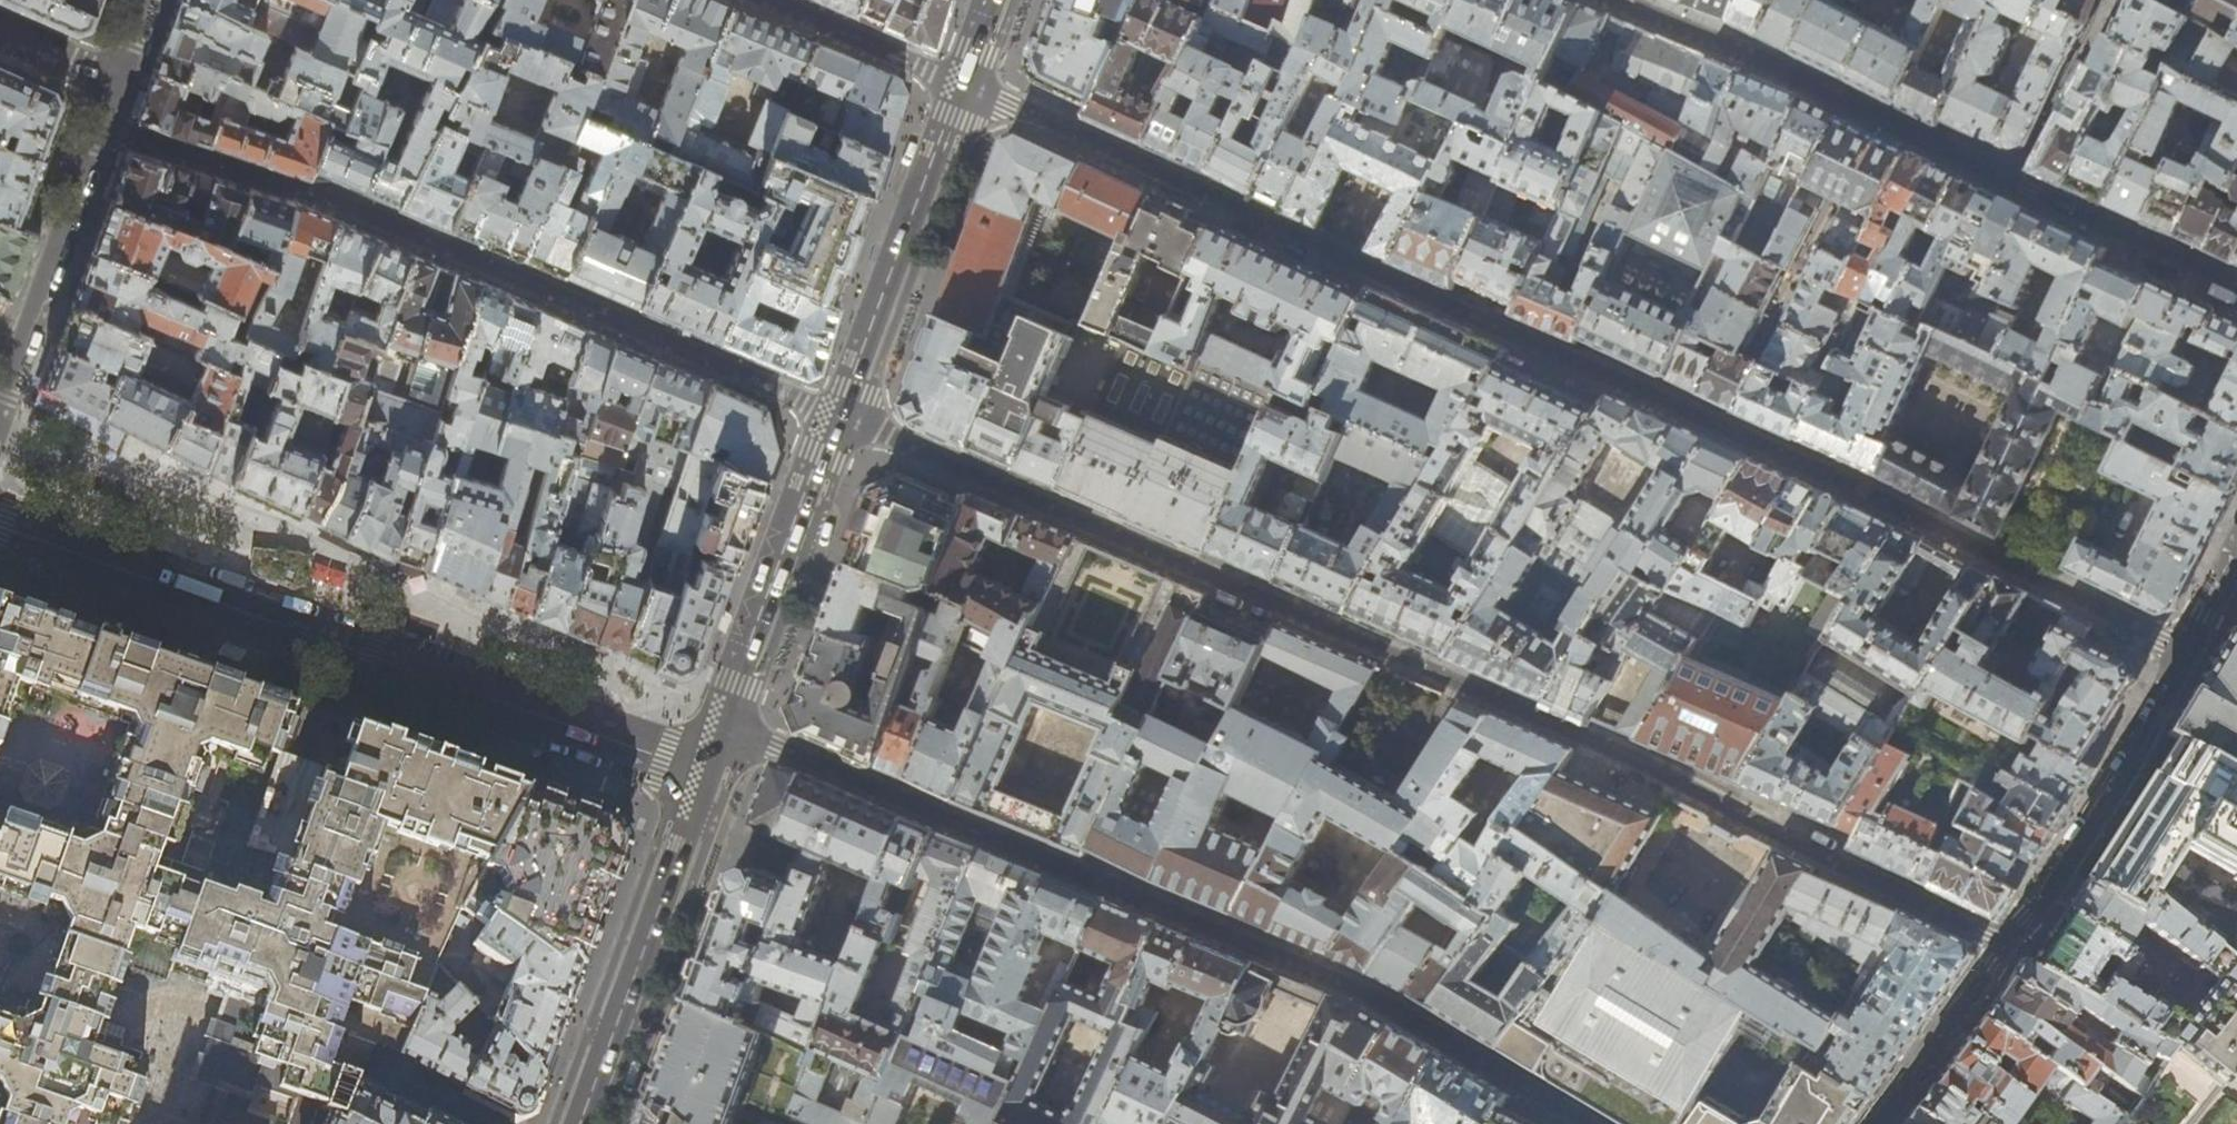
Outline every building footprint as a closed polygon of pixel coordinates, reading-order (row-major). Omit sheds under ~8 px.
[(94,15),(61,0),(1,0),(12,5),(74,33),(82,31),(89,28),(94,15)] [(94,15),(98,4),(99,0),(61,0),(94,15)] [(162,50),(195,62),(249,85),(259,59),(256,58),(265,35),(244,26),(185,0),(178,0),(172,16),(161,49),(162,50)] [(244,26),(255,1),(269,8),(267,13),(318,35),(310,55),(354,75),(368,38),(373,26),(376,18),(334,0),(185,0),(244,26)] [(308,180),(334,179),(376,196),(398,206),(415,169),(437,127),(430,123),(433,117),(440,121),(481,43),(489,29),(503,7),(493,2),(489,0),(432,0),(425,16),(407,8),(411,0),(384,0),(376,18),(373,26),(388,32),(382,44),(368,38),(354,75),(353,79),(362,84),(343,129),(329,123),(308,180)] [(376,18),(384,0),(334,0),(376,18)] [(493,2),(503,7),(489,29),(598,75),(627,0),(600,0),(584,40),(530,19),(538,0),(494,0),(493,2)] [(729,6),(716,0),(627,0),(598,75),(583,114),(627,135),(670,153),(729,6)] [(826,4),(851,14),(858,0),(817,0),(826,4)] [(878,26),(890,0),(858,0),(851,14),(864,20),(878,26)] [(935,45),(952,0),(921,0),(920,2),(915,0),(890,0),(878,26),(915,42),(930,49),(933,49),(935,47),(935,45)] [(1092,107),(1111,70),(1124,42),(1113,37),(1119,22),(1131,27),(1143,0),(1057,0),(1037,53),(1035,60),(1046,86),(1092,107)] [(1092,107),(1086,119),(1118,134),(1146,146),(1165,104),(1209,20),(1172,3),(1173,0),(1143,0),(1131,27),(1124,42),(1111,70),(1092,107)] [(1204,9),(1206,0),(1182,0),(1204,9)] [(1254,0),(1218,0),(1216,7),(1247,21),(1254,0)] [(1247,21),(1277,38),(1301,49),(1316,4),(1317,0),(1254,0),(1247,21)] [(1357,0),(1349,0),(1348,4),(1349,5),(1345,16),(1331,11),(1326,24),(1320,22),(1329,0),(1317,0),(1316,4),(1301,49),(1324,56),(1333,61),(1352,14),(1357,0)] [(1363,18),(1352,14),(1333,61),(1354,72),(1381,8),(1384,0),(1370,0),(1363,18)] [(1381,8),(1402,18),(1408,4),(1437,17),(1431,31),(1445,37),(1448,31),(1459,0),(1384,0),(1381,8)] [(1448,31),(1526,64),(1522,74),(1510,79),(1494,117),(1487,114),(1487,108),(1484,105),(1487,101),(1493,66),(1490,58),(1464,46),(1462,49),(1443,40),(1417,102),(1465,125),(1515,147),(1545,83),(1558,53),(1581,5),(1570,0),(1459,0),(1448,31)] [(1691,9),(1729,24),(1739,0),(1666,0),(1691,9)] [(1759,39),(1778,0),(1739,0),(1729,24),(1749,34),(1759,39)] [(1759,39),(1787,53),(1791,55),(1818,0),(1778,0),(1759,39)] [(1819,0),(1818,0),(1791,55),(1838,78),(1897,107),(1916,66),(1943,9),(1948,0),(1919,0),(1902,34),(1888,27),(1883,31),(1848,14),(1850,12),(1842,7),(1846,0),(1823,0),(1822,1),(1819,0)] [(1941,121),(1997,0),(1948,0),(1943,9),(1972,23),(1968,32),(1958,27),(1942,61),(1951,66),(1945,80),(1916,66),(1897,107),(1902,109),(1938,128),(1941,121)] [(1985,142),(2010,153),(2015,152),(2026,148),(2068,61),(2084,28),(2094,0),(1997,0),(1941,121),(1985,142)] [(2115,41),(2128,47),(2164,66),(2188,20),(2152,1),(2152,0),(2131,0),(2117,35),(2115,41)] [(2152,1),(2188,20),(2214,34),(2229,42),(2236,30),(2236,0),(2152,0),(2152,1)] [(1609,16),(1581,5),(1558,53),(1545,83),(1602,115),(1670,151),(1758,199),(1768,177),(1770,174),(1799,98),(1744,74),(1717,63),(1624,23),(1613,65),(1615,69),(1616,71),(1658,89),(1648,109),(1581,74),(1607,19),(1608,19),(1609,16)] [(770,153),(786,112),(814,42),(770,24),(729,6),(670,153),(698,165),(741,185),(751,189),(756,192),(760,180),(770,153)] [(1165,104),(1146,146),(1146,148),(1170,159),(1209,176),(1243,105),(1277,38),(1247,21),(1216,7),(1214,8),(1209,20),(1165,104)] [(1278,208),(1286,212),(1285,214),(1289,216),(1294,218),(1349,103),(1399,125),(1409,100),(1417,102),(1443,40),(1445,37),(1431,31),(1402,18),(1381,8),(1354,72),(1333,61),(1324,56),(1254,197),(1278,208)] [(473,172),(471,178),(450,228),(479,240),(519,258),(548,197),(566,154),(565,153),(582,114),(583,114),(598,75),(489,29),(481,43),(440,121),(439,122),(485,142),(473,172)] [(2229,42),(2236,47),(2236,30),(2229,42)] [(2229,42),(2214,34),(2188,80),(2236,104),(2236,47),(2229,42)] [(2093,62),(2090,68),(2114,80),(2128,47),(2115,41),(2105,36),(2093,62)] [(1243,105),(1209,176),(1233,189),(1253,198),(1254,197),(1324,56),(1301,49),(1277,38),(1243,105)] [(836,52),(814,42),(786,112),(884,153),(895,119),(896,115),(845,97),(857,61),(836,52)] [(2114,80),(2095,124),(2065,189),(2080,196),(2105,208),(2144,129),(2144,127),(2169,70),(2164,66),(2128,47),(2114,80)] [(268,80),(264,91),(330,121),(329,123),(343,129),(362,84),(353,79),(354,75),(310,55),(294,48),(283,79),(277,77),(268,80)] [(137,122),(157,129),(188,141),(208,148),(209,146),(228,91),(243,97),(249,85),(195,62),(162,50),(137,122)] [(56,86),(16,68),(0,61),(0,143),(43,159),(53,130),(63,102),(58,90),(56,86)] [(889,74),(857,61),(845,97),(896,115),(903,91),(897,76),(890,74),(889,74)] [(2037,175),(2065,189),(2095,124),(2114,80),(2090,68),(2074,101),(2037,175)] [(2144,129),(2105,208),(2139,223),(2175,240),(2198,200),(2203,203),(2211,183),(2222,189),(2232,195),(2234,190),(2236,184),(2236,104),(2188,80),(2169,70),(2144,127),(2144,129)] [(1516,148),(1457,280),(1489,295),(1494,298),(1516,308),(1602,115),(1545,83),(1515,147),(1516,148)] [(209,146),(259,162),(286,172),(286,173),(308,180),(329,123),(330,121),(264,91),(249,85),(243,97),(228,91),(209,146)] [(1736,244),(1766,259),(1795,199),(1803,185),(1839,118),(1816,107),(1799,98),(1770,174),(1768,177),(1758,199),(1736,244)] [(1369,253),(1391,263),(1431,192),(1465,125),(1417,102),(1409,100),(1399,125),(1349,103),(1294,218),(1312,226),(1318,229),(1348,171),(1399,195),(1369,253)] [(873,191),(884,153),(786,112),(770,153),(868,194),(872,196),(873,191)] [(566,154),(548,197),(519,258),(539,266),(565,276),(589,218),(627,135),(583,114),(582,114),(565,153),(566,154)] [(1576,344),(1579,337),(1604,279),(1616,253),(1597,243),(1595,243),(1594,247),(1591,246),(1585,259),(1587,261),(1583,269),(1586,270),(1576,296),(1558,288),(1565,274),(1564,267),(1557,264),(1562,253),(1570,257),(1574,254),(1609,176),(1626,185),(1616,207),(1638,216),(1670,151),(1602,115),(1516,308),(1512,316),(1549,333),(1576,344)] [(1861,130),(1839,118),(1803,185),(1795,199),(1818,211),(1826,197),(1835,201),(1844,206),(1837,219),(1867,234),(1874,220),(1908,153),(1879,138),(1870,134),(1861,130)] [(425,217),(450,228),(471,178),(448,168),(458,146),(473,153),(467,169),(473,172),(485,142),(439,122),(437,127),(415,169),(398,206),(425,217)] [(1431,192),(1391,263),(1420,276),(1453,291),(1457,280),(1516,148),(1515,147),(1465,125),(1431,192)] [(627,135),(589,218),(565,276),(595,289),(638,308),(698,165),(670,153),(627,135)] [(944,307),(939,318),(1007,348),(1014,329),(1025,333),(1031,322),(1075,340),(1082,326),(1082,324),(1074,321),(1071,327),(1003,298),(1034,214),(1039,201),(1051,206),(1128,242),(1131,235),(1139,239),(1156,199),(1095,170),(1070,159),(1021,135),(1004,141),(998,158),(985,195),(977,217),(956,273),(944,307)] [(39,235),(39,233),(24,211),(30,194),(43,159),(0,143),(0,219),(39,235)] [(250,189),(198,172),(127,149),(117,176),(108,202),(229,247),(250,189)] [(1648,244),(1708,271),(1725,239),(1736,244),(1758,199),(1670,151),(1638,216),(1616,207),(1613,206),(1597,243),(1616,253),(1626,234),(1648,244)] [(864,204),(868,194),(770,153),(760,180),(786,191),(781,203),(777,201),(765,226),(791,238),(787,249),(760,237),(748,267),(827,303),(849,244),(864,204)] [(1874,220),(1867,234),(1838,292),(1865,304),(1866,305),(1884,268),(1904,233),(1937,167),(1934,166),(1908,153),(1874,220)] [(741,185),(698,165),(638,308),(673,323),(718,342),(748,267),(760,237),(765,226),(777,201),(756,192),(751,189),(745,203),(740,201),(739,198),(737,195),(741,185)] [(1941,169),(1937,167),(1904,233),(1884,268),(1866,305),(1892,316),(1962,179),(1941,169)] [(1982,188),(1962,179),(1892,316),(1917,329),(1933,296),(1950,262),(1986,190),(1982,188)] [(2235,268),(2236,263),(2236,197),(2234,190),(2232,195),(2232,197),(2227,208),(2220,203),(2220,202),(2220,200),(2217,198),(2222,189),(2211,183),(2203,203),(2198,200),(2175,240),(2192,248),(2231,266),(2235,268)] [(273,265),(294,203),(274,197),(273,196),(250,189),(229,247),(273,265)] [(1986,190),(1950,262),(1972,272),(1975,268),(2001,211),(2003,211),(2005,211),(2007,210),(2008,209),(2008,208),(2009,206),(2009,205),(2010,202),(1989,192),(1986,190)] [(1176,208),(1156,199),(1139,239),(1131,235),(1128,242),(1092,327),(1126,343),(1158,356),(1181,300),(1159,292),(1152,310),(1133,301),(1136,295),(1145,299),(1153,281),(1146,278),(1153,263),(1150,261),(1152,256),(1167,264),(1166,268),(1190,279),(1213,226),(1176,208)] [(1795,199),(1766,259),(1782,268),(1786,269),(1815,216),(1818,211),(1795,199)] [(106,210),(91,251),(151,273),(201,295),(250,317),(273,265),(229,247),(108,202),(106,210)] [(2019,206),(2010,202),(2009,205),(2009,206),(2008,208),(2008,209),(2007,210),(2005,211),(2003,211),(2001,211),(1975,268),(1986,274),(1971,299),(1988,295),(2028,211),(2019,206)] [(316,212),(294,203),(273,265),(250,317),(243,334),(280,351),(291,355),(336,223),(335,223),(337,220),(316,212)] [(2077,234),(2028,211),(1988,295),(2021,312),(2023,309),(2019,307),(2039,265),(2065,278),(2044,322),(2054,327),(2044,347),(2011,331),(2017,320),(1995,311),(1976,350),(2045,382),(2062,344),(2072,322),(2102,262),(2108,249),(2077,234)] [(0,219),(0,293),(12,299),(25,267),(39,235),(0,219)] [(1806,278),(1809,279),(1838,292),(1867,234),(1837,219),(1815,261),(1806,278)] [(361,233),(336,223),(291,355),(325,370),(341,331),(345,322),(320,314),(328,286),(334,283),(357,292),(359,287),(379,240),(361,233)] [(1314,407),(1365,298),(1327,280),(1251,244),(1213,226),(1190,279),(1181,300),(1158,356),(1197,371),(1203,359),(1281,393),(1304,403),(1314,407)] [(1693,323),(1687,333),(1720,348),(1738,355),(1739,354),(1741,350),(1781,271),(1782,268),(1766,259),(1736,244),(1725,239),(1708,271),(1685,317),(1685,319),(1693,323)] [(406,252),(379,240),(359,287),(375,295),(380,301),(373,319),(367,317),(368,314),(352,306),(345,322),(341,331),(382,347),(397,295),(413,256),(406,252)] [(84,272),(82,277),(244,343),(245,341),(243,334),(250,317),(201,295),(196,305),(163,291),(163,290),(147,283),(151,273),(91,251),(84,272)] [(441,268),(413,256),(397,295),(382,347),(378,359),(373,378),(392,385),(405,348),(415,352),(401,398),(369,387),(359,416),(383,424),(409,433),(421,437),(430,441),(437,418),(439,411),(442,406),(469,320),(478,284),(441,268)] [(2109,367),(2134,316),(2150,284),(2127,273),(2102,262),(2072,322),(2062,344),(2109,367)] [(748,267),(718,342),(750,355),(804,378),(819,372),(828,343),(838,308),(827,303),(748,267)] [(81,281),(72,305),(235,372),(244,343),(82,277),(81,281)] [(1605,349),(1665,378),(1687,333),(1693,323),(1685,319),(1685,317),(1629,290),(1604,279),(1579,337),(1605,349)] [(1865,304),(1838,292),(1809,279),(1799,298),(1785,324),(1840,352),(1865,304)] [(495,291),(478,284),(469,320),(442,406),(452,409),(471,415),(480,383),(507,296),(495,291)] [(2188,302),(2150,284),(2134,316),(2190,341),(2191,341),(2194,334),(2200,337),(2202,335),(2206,332),(2211,329),(2217,315),(2188,302)] [(1502,362),(1509,351),(1440,320),(1370,288),(1365,298),(1314,407),(1319,409),(1351,424),(1440,463),(1467,417),(1474,406),(1480,396),(1502,362)] [(524,303),(507,296),(480,383),(510,394),(523,347),(537,309),(524,303)] [(1949,336),(1965,310),(1933,296),(1917,329),(1928,335),(1932,329),(1949,336)] [(1878,481),(1904,493),(1997,538),(2058,412),(2085,424),(2096,399),(2097,397),(2096,396),(2106,377),(2109,367),(2062,344),(2045,382),(1976,350),(1949,336),(1932,329),(1928,335),(1917,329),(1892,316),(1866,305),(1865,304),(1840,352),(1833,368),(1885,393),(1868,429),(1874,432),(1872,439),(1891,450),(1878,481)] [(60,341),(58,346),(80,356),(117,370),(134,376),(139,363),(171,377),(171,379),(194,389),(188,402),(189,402),(184,416),(217,430),(235,372),(72,305),(60,341)] [(568,383),(575,369),(588,331),(563,320),(537,309),(523,347),(510,394),(503,418),(528,426),(554,434),(565,400),(568,383)] [(2217,315),(2211,329),(2206,332),(2202,335),(2200,337),(2198,340),(2196,344),(2196,345),(2215,354),(2211,365),(2203,362),(2198,363),(2195,368),(2180,361),(2190,341),(2134,316),(2109,367),(2121,373),(2141,383),(2153,389),(2211,420),(2213,417),(2236,430),(2236,363),(2229,359),(2233,352),(2236,354),(2236,324),(2217,315)] [(908,404),(918,429),(980,456),(1000,464),(1017,472),(1041,416),(1058,424),(1063,426),(1070,413),(1092,423),(1126,343),(1092,327),(1090,329),(1082,326),(1075,340),(1031,322),(1025,333),(1017,353),(1007,348),(939,318),(921,370),(908,404)] [(1763,365),(1762,366),(1781,375),(1802,384),(1820,393),(1833,368),(1840,352),(1785,324),(1765,360),(1763,365)] [(316,523),(319,525),(334,495),(354,440),(359,416),(369,387),(372,379),(360,375),(366,353),(378,359),(382,347),(341,331),(325,370),(344,378),(332,417),(344,422),(329,468),(318,463),(309,493),(298,514),(316,523)] [(602,338),(588,331),(575,369),(568,383),(565,400),(554,434),(583,442),(597,393),(612,342),(602,338)] [(1672,381),(1697,393),(1720,348),(1687,333),(1665,378),(1672,381)] [(208,471),(230,482),(252,426),(235,418),(241,401),(239,401),(243,384),(245,384),(250,364),(272,373),(280,351),(243,334),(245,341),(244,343),(235,372),(217,430),(204,469),(208,471)] [(634,352),(612,342),(597,393),(633,408),(654,360),(634,352)] [(1114,513),(1130,520),(1197,371),(1158,356),(1126,343),(1092,423),(1061,490),(1094,505),(1114,513)] [(102,418),(103,417),(113,394),(108,391),(117,370),(80,356),(58,346),(42,388),(79,406),(102,418)] [(1726,408),(1735,412),(1750,386),(1761,366),(1762,366),(1763,365),(1751,360),(1739,354),(1738,355),(1720,348),(1697,393),(1715,402),(1726,408)] [(237,485),(298,514),(309,493),(318,463),(332,417),(344,378),(325,370),(291,355),(280,351),(272,373),(252,426),(230,482),(237,485)] [(1208,554),(1209,552),(1281,393),(1203,359),(1197,371),(1130,520),(1154,531),(1192,547),(1208,554)] [(680,371),(654,360),(633,408),(597,393),(583,442),(579,456),(614,469),(633,475),(644,446),(624,442),(627,434),(646,440),(647,439),(655,415),(680,424),(672,447),(687,451),(688,448),(709,382),(680,371)] [(1370,580),(1349,614),(1348,615),(1423,648),(1449,659),(1471,624),(1461,619),(1466,608),(1477,613),(1519,545),(1575,453),(1566,449),(1570,441),(1579,445),(1601,409),(1547,384),(1502,362),(1480,396),(1491,402),(1486,412),(1474,406),(1467,417),(1440,463),(1374,571),(1387,576),(1383,586),(1370,580)] [(1735,412),(1797,442),(1820,393),(1802,384),(1795,396),(1789,393),(1787,397),(1774,390),(1781,375),(1762,366),(1761,366),(1750,386),(1735,412)] [(1833,368),(1820,393),(1797,442),(1820,453),(1878,481),(1891,450),(1872,439),(1874,432),(1868,429),(1885,393),(1833,368)] [(162,446),(163,448),(178,414),(184,416),(189,402),(188,402),(134,376),(117,370),(108,391),(113,394),(103,417),(133,432),(162,446)] [(2117,439),(2128,444),(2138,424),(2189,449),(2180,469),(2232,494),(2236,485),(2236,430),(2213,417),(2211,420),(2153,389),(2145,406),(2139,403),(2140,401),(2135,398),(2141,383),(2121,373),(2106,404),(2096,399),(2085,424),(2117,439)] [(772,453),(774,448),(764,406),(714,384),(709,382),(688,448),(718,460),(762,478),(772,453)] [(429,571),(479,592),(528,426),(503,418),(510,394),(480,383),(471,415),(423,570),(424,570),(425,569),(429,571)] [(1304,403),(1281,393),(1209,552),(1242,567),(1280,583),(1305,527),(1337,456),(1351,424),(1319,409),(1313,422),(1304,418),(1306,414),(1301,411),(1304,403)] [(1609,396),(1601,409),(1579,445),(1575,453),(1519,545),(1607,601),(1629,569),(1669,589),(1749,459),(1674,425),(1609,396)] [(422,570),(423,570),(471,415),(452,409),(449,422),(437,418),(430,441),(392,559),(398,560),(423,568),(422,570)] [(1025,475),(1061,490),(1092,423),(1070,413),(1063,426),(1063,428),(1071,431),(1069,438),(1063,442),(1052,437),(1058,424),(1041,416),(1017,472),(1025,475)] [(167,450),(204,469),(217,430),(184,416),(178,414),(163,448),(167,450)] [(319,525),(343,537),(366,476),(353,471),(365,441),(377,445),(383,424),(359,416),(354,440),(334,495),(319,525)] [(365,547),(368,548),(405,445),(409,433),(383,424),(377,445),(390,450),(379,481),(366,476),(343,537),(365,547)] [(1316,599),(1349,614),(1370,580),(1374,571),(1440,463),(1351,424),(1337,456),(1395,484),(1369,527),(1370,529),(1356,551),(1305,527),(1280,583),(1316,599)] [(499,603),(530,616),(545,568),(519,559),(523,544),(507,539),(516,510),(519,511),(529,478),(529,476),(528,474),(531,462),(546,465),(551,448),(579,456),(583,442),(554,434),(528,426),(479,592),(478,595),(499,603)] [(371,550),(392,559),(430,441),(421,437),(417,449),(405,445),(368,548),(371,550)] [(614,651),(620,653),(647,583),(631,577),(634,572),(637,565),(639,557),(640,550),(643,545),(661,485),(674,489),(657,540),(658,543),(689,553),(718,460),(688,448),(687,451),(672,447),(647,439),(646,440),(644,446),(633,475),(614,469),(593,541),(622,550),(594,642),(614,651)] [(2159,615),(2175,610),(2203,553),(2232,494),(2180,469),(2128,444),(2117,439),(2103,468),(2160,497),(2130,561),(2080,536),(2064,569),(2086,580),(2116,594),(2159,615)] [(519,559),(545,568),(530,616),(535,618),(564,629),(593,541),(614,469),(579,456),(551,448),(546,465),(523,544),(519,559)] [(1808,571),(1782,559),(1823,493),(1779,473),(1749,459),(1669,589),(1718,612),(1748,626),(1760,603),(1772,609),(1776,601),(1788,607),(1806,578),(1805,577),(1808,571)] [(738,546),(762,478),(718,460),(689,553),(698,557),(729,568),(738,546)] [(851,560),(849,566),(897,584),(927,595),(928,592),(930,592),(933,591),(934,588),(939,591),(949,560),(934,555),(939,541),(954,545),(966,510),(900,482),(875,493),(853,554),(851,560)] [(1834,497),(1823,493),(1782,559),(1808,571),(1848,504),(1834,497)] [(1032,522),(973,497),(973,495),(972,495),(966,510),(954,545),(949,560),(939,591),(938,595),(971,609),(967,621),(1001,636),(991,657),(996,660),(1012,667),(1014,668),(1044,607),(1075,540),(1032,522)] [(1832,591),(1852,601),(1898,528),(1868,514),(1848,504),(1808,571),(1805,577),(1806,578),(1832,591)] [(1898,528),(1852,601),(1830,637),(1808,674),(1899,729),(1994,577),(1945,552),(1898,528)] [(967,763),(953,800),(1023,830),(1086,857),(1089,849),(1168,681),(1199,613),(1200,612),(1204,604),(1207,595),(1166,578),(1118,686),(1042,653),(1091,547),(1075,540),(1044,607),(1014,668),(1012,667),(967,763)] [(592,642),(594,642),(622,550),(593,541),(564,629),(586,640),(592,642)] [(645,664),(652,667),(668,622),(681,575),(689,553),(658,543),(647,583),(620,653),(645,664)] [(1477,613),(1471,624),(1449,659),(1501,681),(1548,701),(1585,636),(1593,624),(1597,617),(1607,601),(1519,545),(1477,613)] [(258,549),(249,575),(291,589),(297,570),(306,573),(307,569),(307,566),(306,563),(304,561),(301,558),(258,549)] [(669,674),(694,662),(725,581),(729,568),(698,557),(691,578),(681,575),(668,622),(652,667),(669,674)] [(845,576),(824,633),(874,650),(875,650),(888,612),(897,584),(849,566),(845,576)] [(1618,732),(1637,740),(1689,658),(1718,612),(1669,589),(1629,569),(1607,601),(1597,617),(1612,625),(1602,645),(1626,658),(1629,654),(1656,669),(1618,732)] [(1837,827),(1857,835),(1848,849),(1860,855),(1930,888),(1945,854),(1931,847),(1950,804),(1954,796),(1961,781),(1993,796),(1997,799),(1989,810),(2046,848),(2073,806),(2082,791),(2096,770),(2033,734),(2044,714),(2064,678),(2084,641),(2092,625),(2063,610),(2062,613),(2064,614),(2057,627),(2055,626),(2032,668),(1996,648),(2030,594),(1994,577),(1899,729),(1837,827)] [(874,766),(879,768),(936,598),(927,595),(897,584),(888,612),(911,621),(891,674),(870,666),(876,651),(875,650),(874,650),(824,633),(811,667),(795,710),(806,736),(859,759),(874,766)] [(1810,625),(1830,637),(1852,601),(1832,591),(1810,625)] [(904,779),(908,781),(931,721),(939,703),(934,701),(948,664),(967,621),(971,609),(938,595),(936,598),(879,768),(904,779)] [(0,599),(0,719),(6,721),(18,684),(123,718),(134,733),(100,835),(82,845),(65,839),(45,896),(47,896),(48,926),(47,930),(55,933),(87,944),(122,957),(121,960),(131,963),(132,960),(170,973),(208,859),(212,847),(214,841),(185,831),(178,828),(191,789),(202,793),(210,768),(201,765),(204,757),(206,751),(262,770),(264,765),(275,735),(293,741),(300,721),(292,718),(297,703),(176,661),(85,629),(0,599)] [(1235,709),(1261,657),(1269,641),(1233,626),(1200,612),(1199,613),(1168,681),(1234,712),(1235,709)] [(2194,690),(2236,715),(2236,617),(2231,628),(2200,680),(2194,690)] [(1585,636),(1548,701),(1552,702),(1588,718),(1626,658),(1602,645),(1592,641),(1599,627),(1593,624),(1585,636)] [(1191,802),(1184,815),(1213,828),(1219,815),(1230,795),(1238,798),(1284,820),(1337,732),(1375,667),(1320,643),(1277,625),(1269,641),(1261,657),(1337,689),(1311,743),(1235,709),(1234,712),(1191,802)] [(2107,652),(2084,641),(2064,678),(2079,687),(2057,721),(2044,714),(2033,734),(2096,770),(2097,769),(2096,766),(2087,757),(2109,723),(2136,680),(2132,664),(2107,652)] [(1733,782),(1739,785),(1790,702),(1689,658),(1637,740),(1645,744),(1733,782)] [(945,797),(953,800),(967,763),(1012,667),(996,660),(963,732),(931,721),(908,781),(918,785),(945,797)] [(1808,674),(1790,702),(1739,785),(1787,805),(1837,827),(1899,729),(1808,674)] [(1234,712),(1168,681),(1089,849),(1116,862),(1152,880),(1184,815),(1191,802),(1234,712)] [(6,721),(0,738),(0,816),(65,839),(82,845),(100,835),(134,733),(123,718),(18,684),(6,721)] [(2194,690),(2167,735),(2176,740),(2236,774),(2236,715),(2194,690)] [(1349,738),(1337,732),(1284,820),(1281,827),(1313,844),(1327,816),(1394,853),(1377,878),(1378,879),(1397,850),(1490,715),(1463,704),(1398,802),(1335,764),(1349,738)] [(1521,831),(1559,773),(1573,750),(1523,729),(1490,715),(1397,850),(1473,901),(1521,831)] [(490,862),(530,786),(515,780),(473,765),(462,761),(384,733),(360,724),(348,757),(339,784),(378,798),(370,820),(387,826),(427,840),(490,862)] [(2176,740),(2119,829),(2085,882),(2137,913),(2148,894),(2147,893),(2179,845),(2236,878),(2236,774),(2176,740)] [(170,973),(195,981),(225,992),(209,1039),(228,1045),(208,1102),(200,1123),(274,1123),(276,1118),(250,1109),(261,1080),(311,1094),(325,1101),(326,1108),(330,1108),(330,1112),(345,1120),(363,1077),(359,1075),(370,1047),(373,1039),(401,1053),(426,993),(409,987),(417,962),(370,945),(323,928),(329,914),(336,916),(348,884),(360,888),(371,857),(375,858),(387,826),(370,820),(378,798),(339,784),(348,757),(330,751),(314,797),(291,864),(283,861),(272,858),(264,878),(255,874),(233,867),(208,859),(170,973)] [(804,858),(794,884),(777,931),(770,949),(760,975),(756,985),(752,998),(822,1031),(849,964),(802,948),(834,862),(880,882),(882,875),(884,875),(905,818),(892,813),(856,797),(776,762),(753,825),(807,847),(804,858)] [(1562,774),(1559,773),(1521,831),(1610,891),(1611,889),(1616,892),(1624,879),(1663,817),(1571,778),(1562,774)] [(2032,868),(2046,848),(1989,810),(1997,799),(1993,796),(1961,781),(1954,796),(1969,804),(1959,825),(1951,820),(1957,807),(1950,804),(1931,847),(1945,854),(2017,892),(2032,868)] [(587,953),(604,907),(628,841),(619,823),(616,817),(614,815),(579,803),(530,786),(490,862),(469,899),(557,958),(566,951),(583,964),(587,953)] [(614,815),(616,809),(582,797),(579,803),(614,815)] [(1194,898),(1234,915),(1268,852),(1257,848),(1213,828),(1184,815),(1152,880),(1153,881),(1194,898)] [(45,896),(65,839),(0,816),(0,885),(29,895),(30,891),(45,896)] [(911,821),(905,818),(884,875),(882,875),(880,882),(862,931),(887,941),(892,944),(903,914),(904,915),(919,877),(936,832),(911,821)] [(1301,945),(1327,955),(1378,879),(1377,878),(1313,844),(1281,827),(1275,837),(1268,852),(1234,915),(1271,931),(1271,933),(1296,942),(1301,945)] [(1529,963),(1551,979),(1587,933),(1591,936),(1597,929),(1589,923),(1610,891),(1521,831),(1473,901),(1496,917),(1485,933),(1502,944),(1503,942),(1506,944),(1516,931),(1513,928),(1516,924),(1502,914),(1529,876),(1574,905),(1529,963)] [(936,832),(919,877),(936,884),(909,955),(915,958),(896,1007),(901,1016),(897,1031),(857,1015),(887,941),(862,931),(849,964),(822,1031),(812,1058),(790,1115),(811,1123),(870,1123),(980,850),(944,835),(936,832)] [(1084,893),(1041,875),(1034,873),(980,850),(870,1123),(900,1123),(921,1072),(977,1097),(964,1123),(1000,1123),(1009,1104),(1019,1083),(1011,1079),(1018,1064),(1026,1068),(1067,981),(1082,948),(1103,902),(1084,893)] [(1375,977),(1408,995),(1440,950),(1404,926),(1421,901),(1456,926),(1473,901),(1397,850),(1378,879),(1327,955),(1349,963),(1375,977)] [(1812,876),(1815,870),(1777,851),(1774,855),(1709,959),(1624,899),(1631,889),(1631,885),(1630,882),(1624,879),(1616,892),(1611,889),(1610,891),(1589,923),(1597,929),(1599,930),(1603,924),(1747,1011),(1788,1036),(1790,1032),(1813,1046),(1821,1051),(1829,1037),(1840,1020),(1754,967),(1782,924),(1812,876)] [(1995,919),(1999,918),(2005,909),(2017,892),(1945,854),(1930,888),(1967,905),(1995,919)] [(712,936),(688,1000),(749,1026),(812,1058),(822,1031),(752,998),(756,985),(753,984),(751,984),(738,979),(743,967),(756,971),(760,975),(770,949),(755,943),(761,943),(765,941),(767,938),(768,933),(767,929),(765,925),(772,928),(777,931),(794,884),(757,871),(744,877),(731,883),(712,936)] [(1867,899),(1812,876),(1782,924),(1866,977),(1877,960),(1885,947),(1901,914),(1867,899)] [(2071,904),(2066,912),(2122,948),(2139,921),(2196,966),(2214,945),(2148,894),(2137,913),(2085,882),(2071,904)] [(566,951),(557,958),(469,899),(464,907),(489,924),(474,945),(479,949),(472,960),(508,985),(497,1016),(478,998),(474,1002),(476,1004),(497,1024),(543,1076),(565,1016),(583,964),(566,951)] [(1427,1006),(1432,1009),(1455,974),(1485,933),(1496,917),(1473,901),(1456,926),(1466,933),(1450,956),(1440,950),(1408,995),(1427,1006)] [(1126,1003),(1160,926),(1134,915),(1103,902),(1082,948),(1118,965),(1103,998),(1067,981),(1026,1068),(1019,1083),(1009,1104),(1000,1123),(1103,1123),(1104,1123),(1135,1059),(1147,1034),(1127,1025),(1134,1007),(1126,1003)] [(1903,910),(1901,914),(1885,947),(1896,954),(1888,966),(1877,960),(1866,977),(1865,980),(1900,1006),(1891,1019),(1917,1036),(1950,988),(1973,956),(1970,944),(1924,921),(1903,910)] [(2049,939),(2031,966),(2094,1002),(2102,990),(2088,982),(2093,975),(2096,976),(2098,972),(2096,971),(2100,963),(2104,965),(2110,957),(2120,963),(2127,952),(2122,948),(2066,912),(2049,939)] [(1673,1120),(1694,1087),(1736,1019),(1741,1022),(1747,1011),(1603,924),(1599,930),(1597,929),(1591,936),(1587,933),(1551,979),(1513,1032),(1500,1049),(1553,1081),(1562,1087),(1624,1123),(1670,1123),(1673,1120)] [(1160,926),(1126,1003),(1134,1007),(1127,1025),(1147,1034),(1149,1034),(1159,1013),(1144,1007),(1154,982),(1170,988),(1172,984),(1212,1000),(1190,1048),(1186,1046),(1172,1075),(1135,1059),(1104,1123),(1107,1123),(1171,1123),(1202,1062),(1221,1023),(1250,963),(1221,951),(1210,947),(1160,926)] [(87,944),(55,933),(39,980),(33,997),(65,1008),(100,1020),(106,1003),(121,960),(122,957),(87,944)] [(1500,1049),(1513,1032),(1551,979),(1529,963),(1515,953),(1514,955),(1514,956),(1504,971),(1516,980),(1505,998),(1476,980),(1502,944),(1485,933),(1455,974),(1432,1009),(1455,1023),(1500,1049)] [(2224,1084),(2226,1086),(2236,1073),(2236,963),(2214,945),(2196,966),(2220,984),(2186,1028),(2163,1014),(2164,1012),(2159,1009),(2141,1030),(2172,1048),(2161,1063),(2154,1073),(2139,1097),(2124,1118),(2120,1123),(2191,1123),(2224,1084)] [(2120,963),(2102,990),(2094,1002),(2141,1030),(2159,1009),(2152,1005),(2155,993),(2159,987),(2135,971),(2142,960),(2128,951),(2127,952),(2120,963)] [(2020,964),(2009,981),(2070,1018),(2144,1066),(2150,1057),(2161,1063),(2172,1048),(2141,1030),(2094,1002),(2031,966),(2023,962),(2022,961),(2021,961),(2020,964)] [(1250,963),(1221,1023),(1223,1024),(1222,1030),(1223,1033),(1225,1035),(1228,1036),(1232,1035),(1236,1030),(1246,1035),(1253,1021),(1257,1021),(1256,1016),(1265,999),(1268,999),(1267,994),(1271,987),(1324,1011),(1279,1100),(1267,1093),(1255,1116),(1204,1091),(1215,1069),(1202,1062),(1171,1123),(1341,1123),(1346,1113),(1351,1105),(1323,1090),(1327,1080),(1338,1086),(1342,1078),(1357,1086),(1391,1025),(1376,1016),(1362,1008),(1292,980),(1250,963)] [(456,1027),(476,1004),(474,1002),(438,965),(426,993),(401,1053),(516,1111),(532,1106),(540,1084),(543,1076),(497,1024),(483,1051),(456,1038),(458,1034),(456,1027)] [(1840,1044),(1832,1057),(1838,1062),(1832,1071),(1868,1096),(1873,1099),(1896,1066),(1917,1036),(1891,1019),(1900,1006),(1865,980),(1840,1020),(1829,1037),(1840,1044)] [(1998,998),(1996,1002),(2040,1027),(2139,1097),(2154,1073),(2144,1066),(2070,1018),(2009,981),(1998,998)] [(97,1117),(102,1118),(112,1122),(113,1121),(122,1123),(126,1123),(130,1116),(133,1106),(139,1108),(147,1086),(132,1081),(141,1054),(120,1046),(126,1029),(100,1020),(65,1008),(33,997),(27,1014),(20,1011),(0,1004),(0,1086),(8,1104),(0,1123),(95,1123),(97,1117)] [(651,1101),(674,1123),(736,1123),(733,1123),(742,1102),(749,1104),(749,1102),(789,1118),(790,1115),(812,1058),(749,1026),(688,1000),(685,1008),(678,1028),(658,1082),(654,1093),(651,1101)] [(1993,1005),(1981,1021),(2124,1118),(2139,1097),(2040,1027),(1996,1002),(1993,1005)] [(2124,1118),(1981,1021),(1959,1051),(1933,1086),(1985,1123),(2022,1123),(2016,1120),(2041,1086),(2092,1122),(2090,1123),(2120,1123),(2124,1118)] [(1391,1025),(1357,1086),(1356,1087),(1360,1089),(1354,1099),(1384,1118),(1393,1123),(1399,1123),(1441,1054),(1415,1039),(1391,1025)] [(1873,1099),(1868,1096),(1832,1071),(1838,1062),(1832,1057),(1821,1051),(1813,1046),(1800,1066),(1793,1063),(1770,1100),(1775,1103),(1768,1115),(1749,1122),(1725,1107),(1702,1092),(1683,1123),(1856,1123),(1865,1110),(1873,1099)] [(1441,1054),(1399,1123),(1493,1123),(1501,1108),(1509,1096),(1466,1070),(1441,1054)] [(401,1096),(363,1077),(345,1120),(330,1112),(329,1111),(324,1123),(456,1123),(401,1096)] [(1914,1109),(1934,1123),(1985,1123),(1933,1086),(1932,1085),(1917,1105),(1914,1109)] [(651,1101),(643,1123),(674,1123),(651,1101)] [(1506,1111),(1501,1108),(1493,1123),(1531,1123),(1506,1111)] [(1914,1109),(1904,1123),(1934,1123),(1914,1109)] [(1346,1113),(1341,1123),(1363,1123),(1346,1113)]
